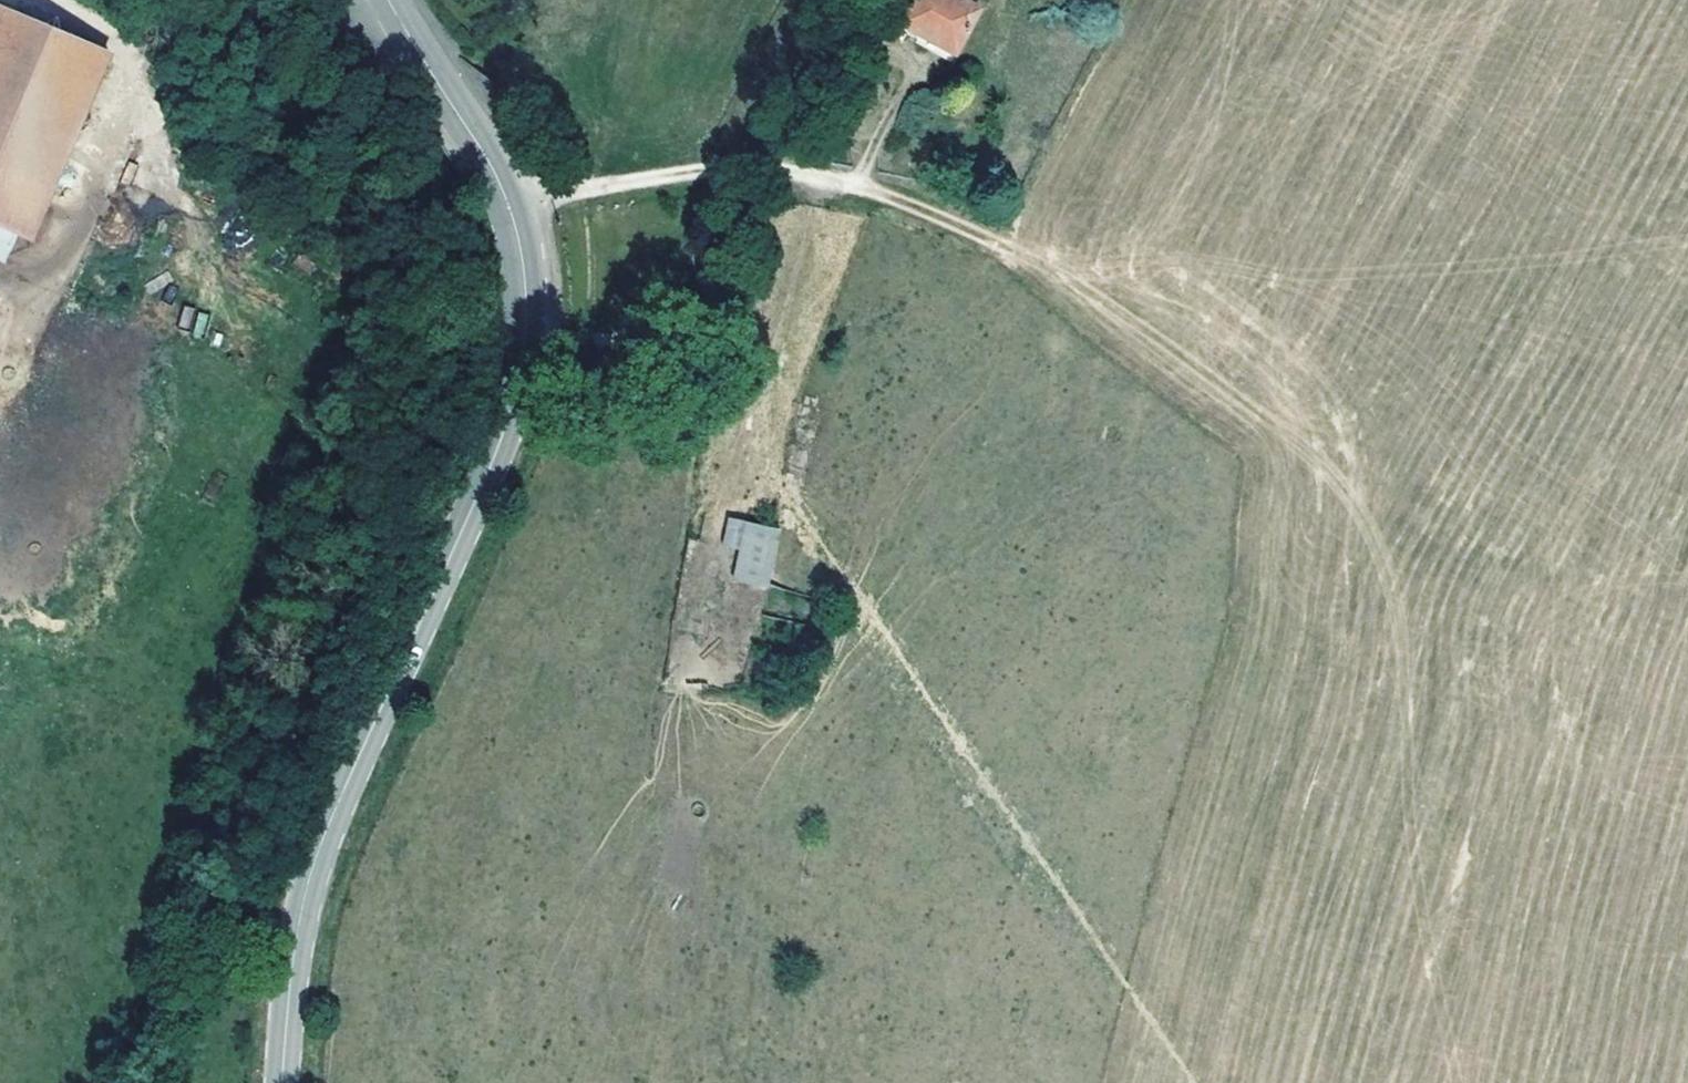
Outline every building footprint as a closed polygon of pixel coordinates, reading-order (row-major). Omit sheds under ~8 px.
[(966,0),(910,0),(899,19),(952,50),(978,7),(966,0)] [(25,237),(33,241),(110,55),(0,9),(0,226),(25,237)] [(0,226),(0,261),(13,266),(25,237),(0,226)] [(722,545),(740,551),(731,581),(763,590),(778,529),(730,517),(722,545)]
